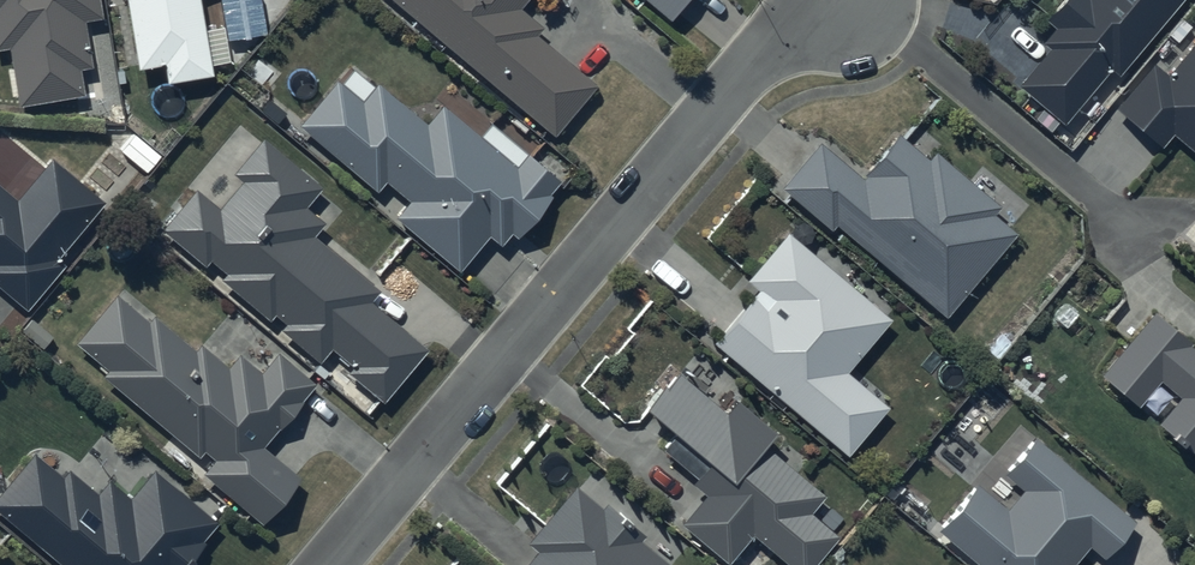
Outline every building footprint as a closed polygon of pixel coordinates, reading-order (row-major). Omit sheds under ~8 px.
[(6,43),(17,101),(84,89),(79,65),(89,63),(81,19),(101,15),(98,0),(0,0),(0,44),(6,43)] [(136,63),(162,58),(165,78),(209,70),(196,0),(125,0),(136,63)] [(553,132),(596,81),(534,32),(542,23),(519,5),(523,0),(396,0),(553,132)] [(667,16),(681,0),(648,0),(667,16)] [(1100,8),(1091,0),(1066,0),(1050,20),(1069,35),(1027,85),(1062,113),(1106,60),(1114,66),(1169,0),(1107,0),(1100,8)] [(1170,73),(1153,60),(1117,106),(1163,143),(1173,131),(1194,148),(1194,42),(1170,73)] [(372,83),(352,65),(339,79),(337,77),(299,121),(375,187),(383,177),(407,198),(394,213),(456,266),(487,230),(499,240),(508,228),(515,234),(550,192),(547,190),(557,178),(490,120),(479,132),(442,100),(425,120),(376,78),(372,83)] [(863,173),(818,137),(779,186),(831,227),(835,221),(946,310),(1011,229),(991,213),(999,203),(933,150),(928,156),(897,131),(863,173)] [(195,186),(161,227),(203,262),(208,256),(225,270),(219,276),(267,315),(272,310),(283,320),(278,326),(317,358),(329,345),(351,363),(346,369),(381,397),(426,343),(369,296),(376,287),(311,233),(321,220),(303,205),(321,184),(261,135),(233,169),(242,177),(219,205),(195,186)] [(0,183),(0,284),(26,306),(63,261),(53,254),(101,196),(51,155),(17,196),(0,183)] [(889,315),(782,227),(743,275),(757,287),(712,341),(847,452),(888,403),(845,368),(889,315)] [(212,454),(201,469),(261,520),(298,475),(262,444),(314,382),(276,350),(260,369),(239,351),(227,366),(200,343),(196,349),(153,313),(148,319),(114,291),(75,337),(107,364),(101,372),(198,453),(203,447),(212,454)] [(1155,311),(1104,371),(1140,401),(1164,371),(1187,391),(1159,424),(1194,454),(1194,344),(1155,311)] [(671,361),(639,401),(676,431),(664,445),(700,474),(695,481),(710,493),(686,523),(729,557),(753,528),(798,564),(805,564),(834,529),(812,512),(828,492),(765,441),(776,428),(733,393),(725,404),(671,361)] [(1027,424),(993,466),(1021,488),(993,523),(959,496),(931,531),(974,564),(1075,564),(1065,557),(1084,534),(1106,551),(1138,512),(1027,424)] [(0,489),(0,511),(64,564),(186,564),(204,544),(199,540),(216,520),(152,466),(128,495),(108,477),(96,490),(67,466),(61,473),(34,449),(0,489)] [(572,485),(527,541),(536,548),(522,564),(671,564),(572,485)]
